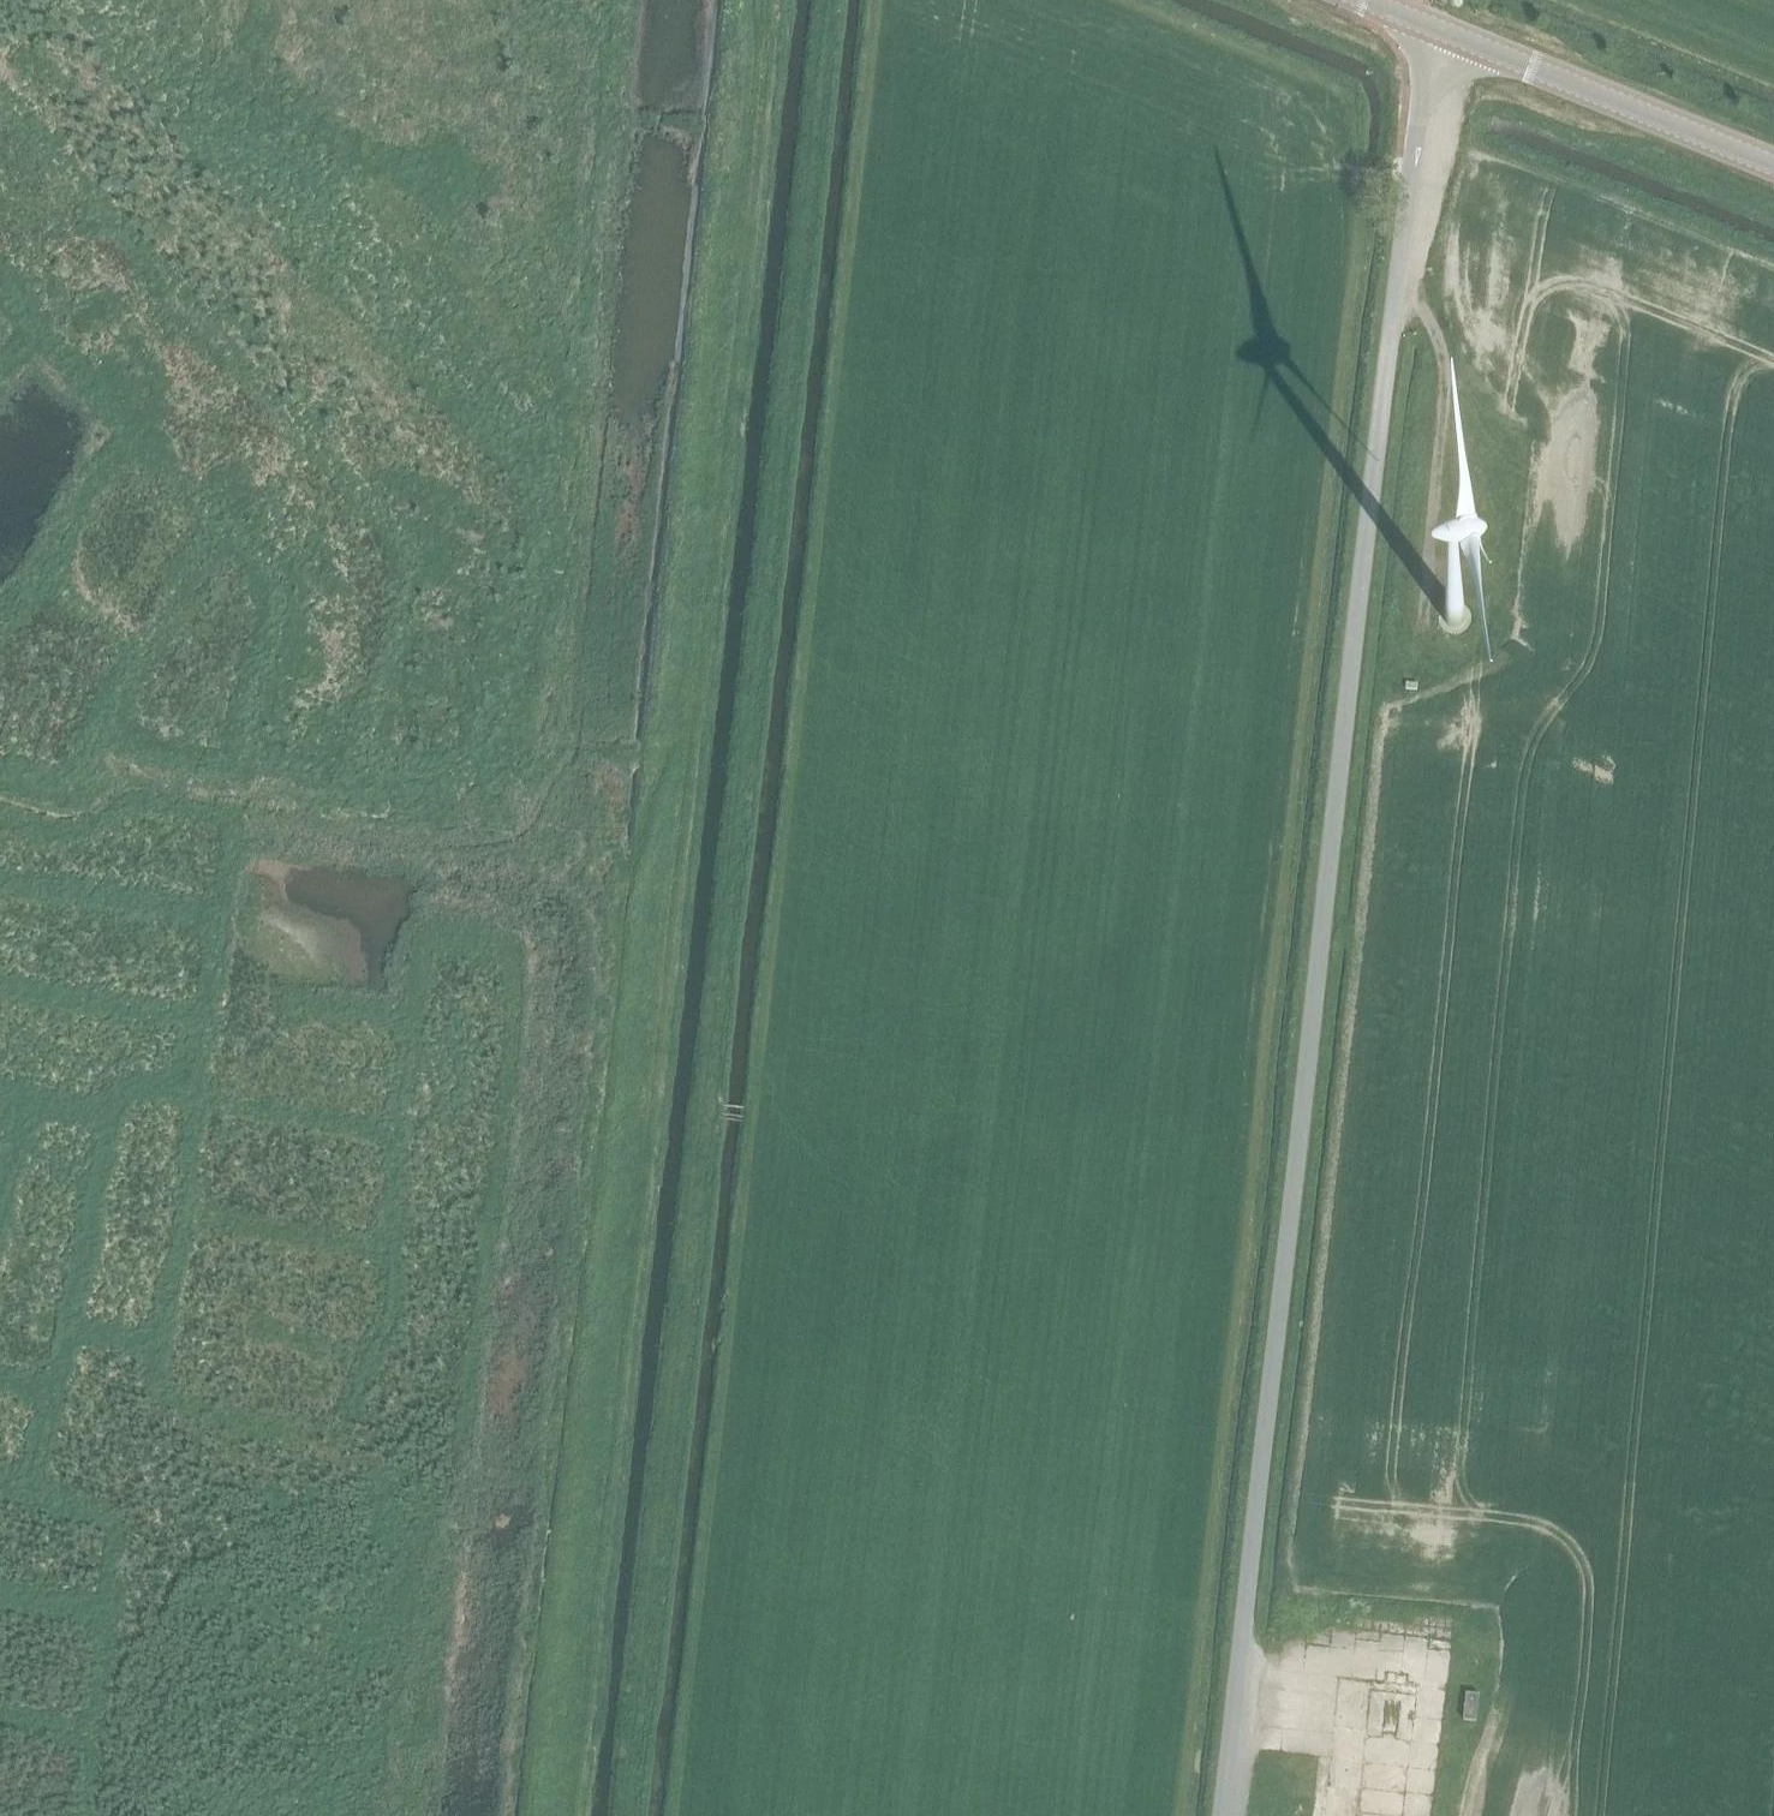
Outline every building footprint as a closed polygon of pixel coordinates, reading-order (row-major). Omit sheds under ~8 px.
[(1466,619),(1466,618),(1465,617),(1465,616),(1465,615),(1464,614),(1464,613),(1463,613),(1463,612),(1462,611),(1461,610),(1460,610),(1460,609),(1459,609),(1458,609),(1457,609),(1456,609),(1456,608),(1455,608),(1454,609),(1453,609),(1452,609),(1451,609),(1450,610),(1449,610),(1449,611),(1448,611),(1448,612),(1447,612),(1447,613),(1446,614),(1446,615),(1445,615),(1445,616),(1445,617),(1445,618),(1445,619),(1445,620),(1445,621),(1445,622),(1446,622),(1446,623),(1446,624),(1447,624),(1447,625),(1448,626),(1449,627),(1450,627),(1450,628),(1451,628),(1452,628),(1453,629),(1454,629),(1455,629),(1456,629),(1457,629),(1458,629),(1459,628),(1460,628),(1461,627),(1462,627),(1462,626),(1463,626),(1463,625),(1464,624),(1465,623),(1465,622),(1465,621),(1466,620),(1466,619)] [(1480,1696),(1467,1694),(1464,1721),(1477,1722),(1480,1696)]
